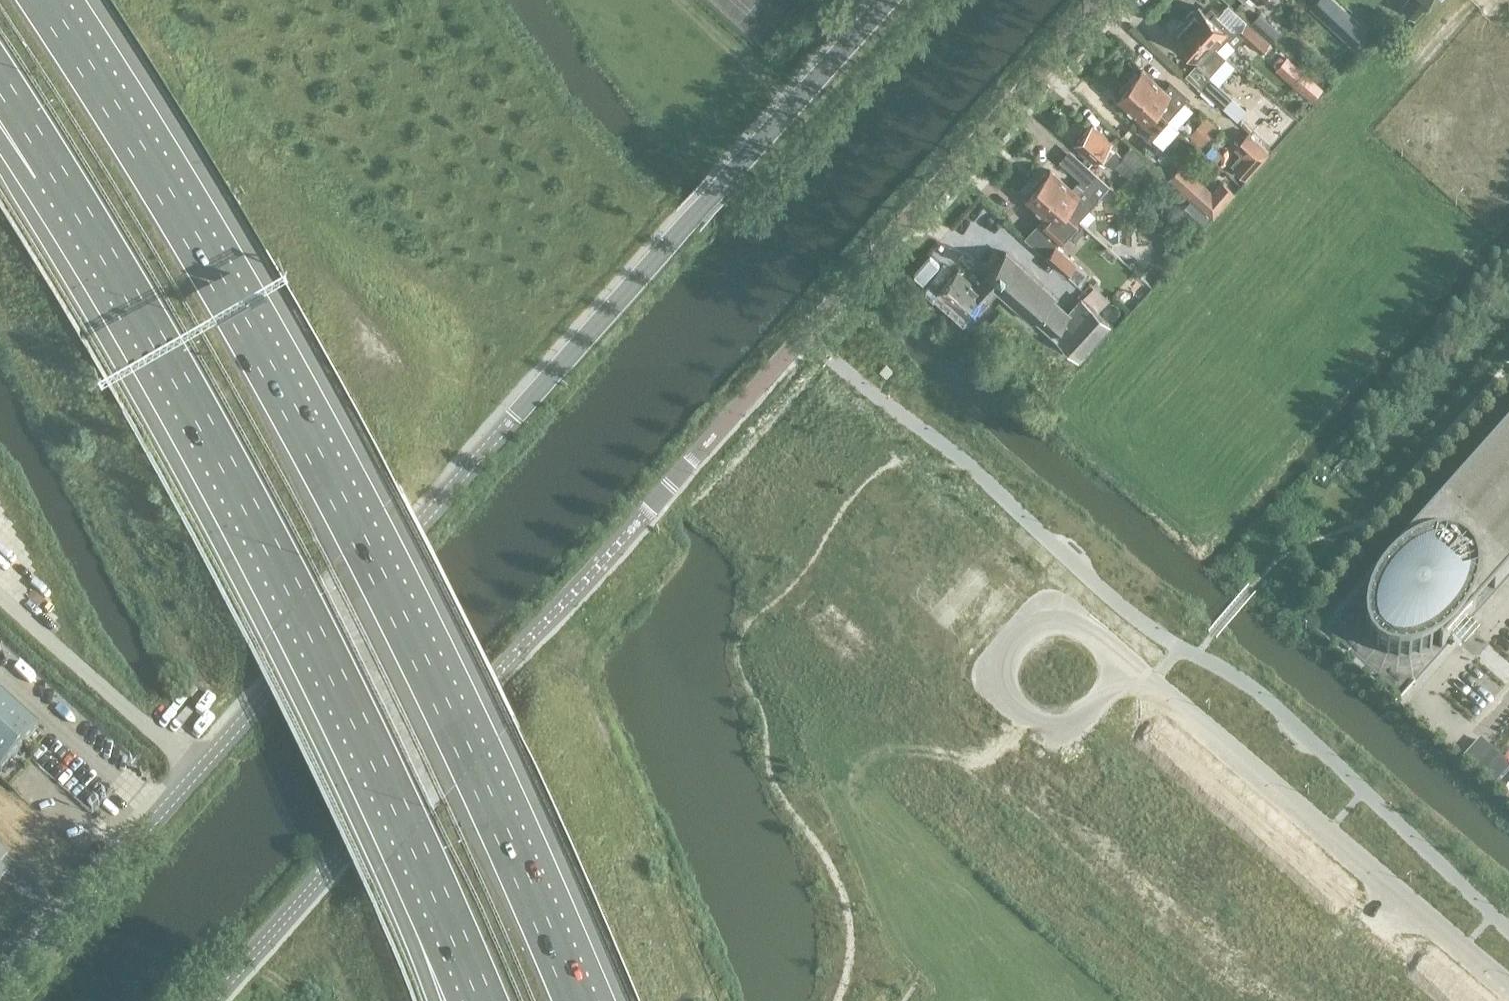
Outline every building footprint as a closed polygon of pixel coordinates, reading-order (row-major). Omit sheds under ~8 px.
[(1219,11),(1237,27),(1247,17),(1229,0),(1219,11)] [(1309,4),(1352,44),(1367,28),(1337,0),(1312,0),(1309,4)] [(1402,5),(1414,16),(1428,0),(1407,0),(1402,5)] [(1198,5),(1186,19),(1216,47),(1226,36),(1235,45),(1244,35),(1239,30),(1240,28),(1232,28),(1214,12),(1210,16),(1198,5)] [(1269,39),(1277,30),(1258,14),(1251,23),(1269,39)] [(1216,47),(1186,19),(1173,33),(1185,44),(1181,48),(1196,62),(1186,73),(1222,106),(1232,95),(1208,73),(1225,55),(1216,47)] [(1261,51),(1268,42),(1245,22),(1240,28),(1239,30),(1244,35),(1261,51)] [(1275,67),(1316,97),(1327,82),(1286,53),(1275,67)] [(1136,72),(1127,81),(1168,118),(1187,97),(1170,82),(1163,88),(1142,69),(1137,73),(1136,72)] [(1168,118),(1127,81),(1119,90),(1121,92),(1117,96),(1137,115),(1130,122),(1148,139),(1168,118)] [(1190,132),(1204,143),(1220,123),(1207,112),(1190,132)] [(1104,163),(1108,159),(1133,182),(1141,173),(1153,183),(1160,175),(1149,165),(1150,163),(1130,146),(1122,155),(1116,150),(1109,143),(1111,140),(1092,123),(1075,142),(1094,159),(1096,156),(1104,163)] [(1161,140),(1171,149),(1179,140),(1169,131),(1161,140)] [(1244,154),(1234,165),(1246,176),(1269,150),(1248,131),(1235,146),(1244,154)] [(1044,172),(1036,181),(1078,219),(1110,184),(1091,168),(1073,189),(1051,169),(1046,174),(1044,172)] [(1078,219),(1036,181),(1028,190),(1030,192),(1025,197),(1047,216),(1041,223),(1060,240),(1078,219)] [(1192,196),(1213,215),(1234,191),(1224,181),(1214,192),(1204,183),(1192,196)] [(1046,254),(1066,272),(1077,282),(1087,271),(1056,243),(1046,254)] [(997,287),(1018,305),(1033,318),(1035,316),(1079,356),(1110,321),(1082,296),(1069,311),(1052,297),(1054,294),(1005,251),(1000,257),(993,251),(982,263),(989,269),(984,275),(985,276),(977,285),(958,269),(939,290),(965,313),(976,301),(981,306),(997,287)] [(1370,604),(1367,609),(1369,609),(1368,615),(1366,615),(1366,620),(1368,620),(1368,626),(1366,626),(1367,631),(1369,630),(1371,635),(1369,636),(1371,641),(1373,640),(1376,644),(1374,646),(1378,650),(1379,648),(1383,652),(1381,654),(1386,657),(1387,655),(1391,658),(1391,660),(1396,661),(1396,659),(1401,660),(1401,662),(1406,663),(1406,661),(1412,660),(1412,662),(1417,662),(1417,660),(1422,659),(1423,661),(1428,659),(1427,657),(1433,654),(1434,657),(1438,654),(1437,652),(1442,649),(1448,655),(1482,617),(1480,616),(1479,617),(1477,616),(1478,607),(1480,607),(1482,603),(1479,602),(1481,596),(1483,597),(1484,591),(1482,591),(1483,586),(1493,586),(1501,593),(1499,594),(1501,596),(1508,586),(1508,427),(1422,524),(1424,526),(1425,524),(1433,531),(1434,541),(1429,542),(1428,540),(1423,542),(1424,544),(1418,546),(1417,544),(1413,546),(1413,548),(1405,550),(1403,549),(1404,547),(1403,546),(1370,583),(1376,589),(1373,594),(1371,593),(1369,598),(1372,599),(1370,604)] [(1,773),(39,730),(0,694),(0,772),(1,773)] [(1466,757),(1495,784),(1508,770),(1508,764),(1483,739),(1466,757)]
